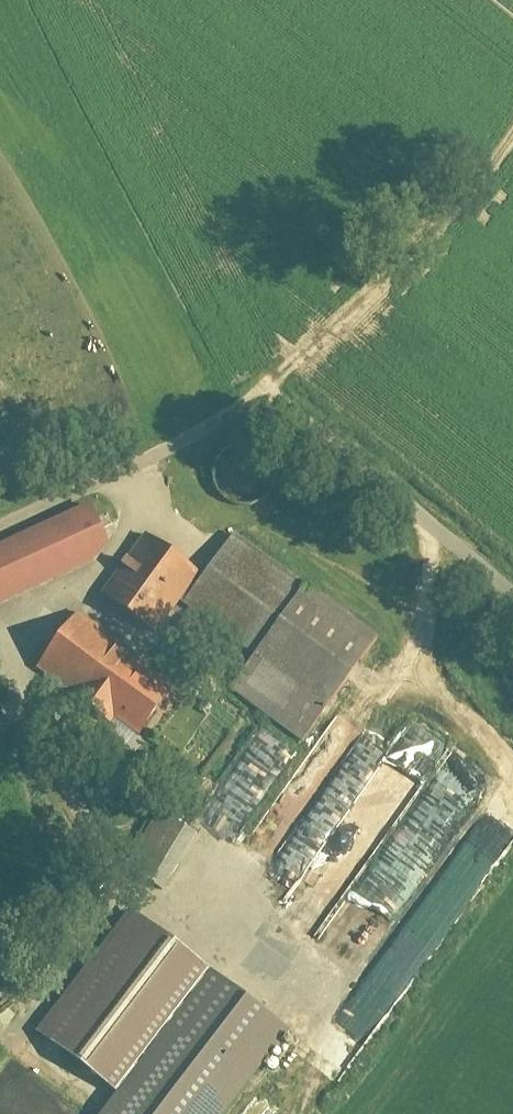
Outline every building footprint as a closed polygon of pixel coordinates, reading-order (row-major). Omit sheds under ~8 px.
[(74,502),(0,536),(0,590),(95,547),(74,502)] [(187,573),(131,530),(85,591),(144,636),(170,601),(312,708),(363,640),(219,531),(187,573)] [(174,688),(61,610),(17,674),(129,752),(174,688)] [(151,890),(178,839),(138,817),(110,869),(151,890)] [(195,973),(111,909),(21,1027),(105,1091),(195,973)]
